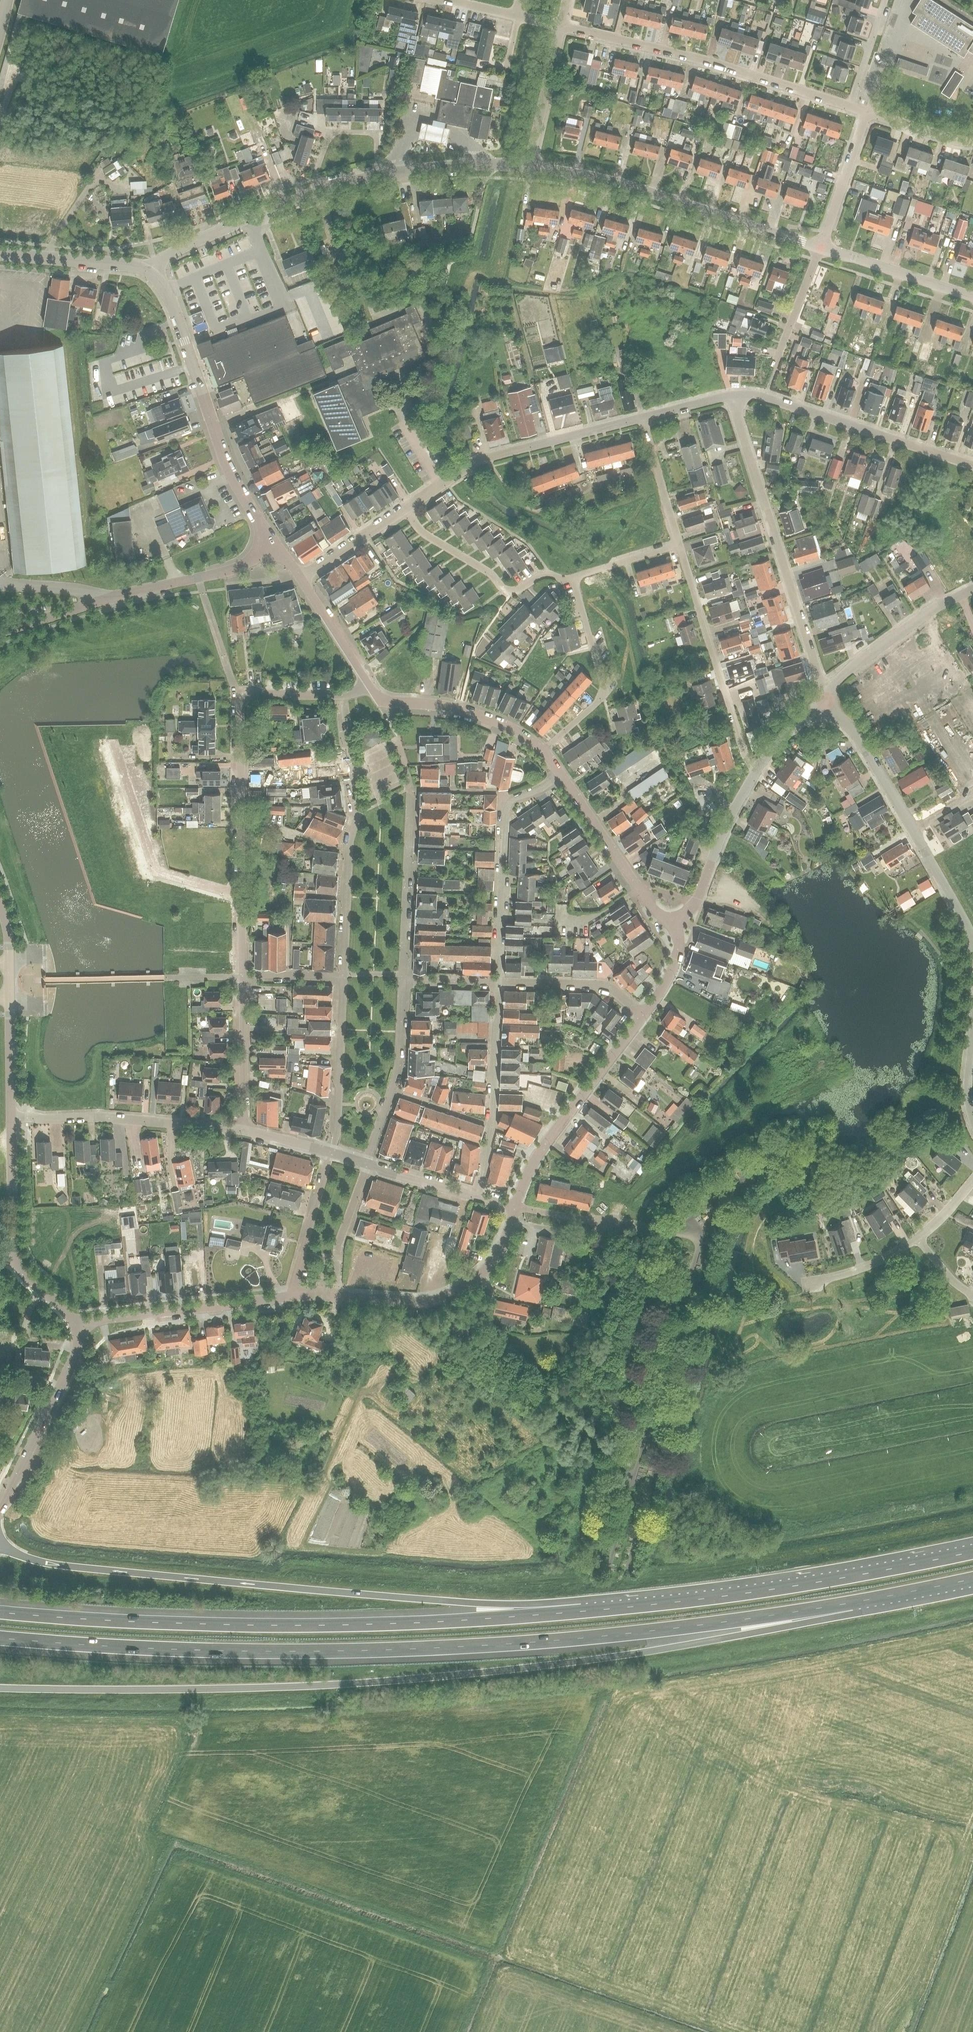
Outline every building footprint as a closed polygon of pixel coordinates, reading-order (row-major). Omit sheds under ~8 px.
[(179,0),(22,0),(18,12),(163,55),(179,0)] [(590,12),(588,21),(600,24),(605,5),(607,5),(608,0),(586,0),(584,11),(590,12)] [(641,10),(643,0),(638,0),(636,9),(627,6),(624,19),(636,22),(639,9),(641,10)] [(717,15),(724,17),(728,0),(721,0),(717,15)] [(859,11),(860,9),(861,6),(868,8),(870,0),(856,0),(855,3),(848,1),(846,7),(859,11)] [(910,24),(963,58),(968,51),(972,54),(972,27),(931,0),(919,0),(911,12),(915,15),(910,24)] [(653,13),(655,5),(650,4),(648,11),(641,10),(639,9),(636,22),(648,25),(651,12),(653,13)] [(739,21),(743,22),(748,6),(744,5),(739,21)] [(401,21),(404,9),(390,6),(388,18),(380,16),(377,29),(389,31),(392,19),(401,21)] [(651,12),(648,25),(660,28),(663,15),(665,15),(666,8),(662,6),(660,14),(653,13),(651,12)] [(823,23),(826,12),(810,7),(807,18),(823,23)] [(858,15),(859,11),(846,7),(844,13),(851,15),(847,30),(860,34),(864,19),(858,17),(858,15)] [(416,34),(419,25),(416,24),(419,13),(404,9),(401,21),(402,21),(400,30),(397,40),(409,42),(411,34),(416,36),(416,34)] [(687,20),(688,13),(684,12),(682,19),(673,17),(670,30),(682,33),(685,20),(687,20)] [(699,23),(700,16),(695,14),(693,22),(687,20),(685,20),(682,33),(693,36),(696,23),(699,23)] [(421,35),(420,39),(427,41),(428,37),(437,39),(438,35),(439,30),(440,30),(443,18),(428,15),(425,27),(423,26),(421,35)] [(693,36),(705,39),(708,26),(710,26),(712,18),(707,17),(706,25),(699,23),(696,23),(693,36)] [(443,18),(440,30),(450,32),(447,47),(459,50),(460,50),(462,38),(463,35),(454,33),(457,22),(443,18)] [(737,23),(737,22),(733,21),(730,30),(723,28),(719,39),(718,42),(730,46),(735,32),(736,32),(739,23),(737,23)] [(480,42),(492,45),(496,31),(484,28),(485,26),(470,22),(467,35),(474,36),(475,30),(483,32),(480,42)] [(748,36),(751,28),(747,26),(744,35),(736,32),(735,32),(730,46),(742,50),(747,35),(748,36)] [(816,27),(812,39),(818,41),(822,29),(816,27)] [(747,35),(742,50),(755,54),(756,50),(759,40),(760,40),(763,32),(759,30),(756,38),(748,36),(747,35)] [(825,30),(822,38),(827,40),(830,32),(825,30)] [(414,54),(417,42),(418,36),(416,36),(411,34),(409,42),(406,53),(414,54)] [(837,54),(852,58),(856,45),(841,41),(843,36),(835,34),(832,43),(839,46),(837,54)] [(784,48),(787,39),(783,38),(780,46),(771,43),(767,54),(766,58),(778,62),(783,47),(784,48)] [(489,60),(492,45),(480,42),(478,52),(468,50),(466,55),(458,53),(456,64),(475,69),(478,57),(489,60)] [(799,43),(795,42),(792,50),(784,48),(783,47),(778,62),(790,65),(795,51),(797,51),(799,43)] [(795,51),(790,65),(803,69),(804,65),(807,55),(808,56),(811,47),(807,45),(804,54),(797,51),(795,51)] [(575,49),(572,62),(582,64),(580,72),(580,75),(589,77),(587,83),(595,85),(601,61),(593,59),(592,65),(587,64),(589,54),(589,52),(575,49)] [(824,54),(821,63),(831,66),(827,76),(832,78),(844,82),(849,68),(838,65),(840,61),(840,59),(824,54)] [(358,56),(358,71),(367,72),(370,58),(358,56)] [(386,62),(386,65),(398,67),(399,60),(391,58),(390,63),(386,62)] [(624,74),(628,61),(615,58),(612,71),(610,71),(609,74),(608,79),(616,80),(618,73),(622,74),(624,74)] [(926,75),(928,68),(898,59),(896,65),(926,75)] [(624,74),(622,74),(620,82),(628,83),(630,75),(637,77),(640,64),(628,61),(624,74)] [(658,82),(661,69),(649,67),(646,79),(644,79),(642,87),(647,88),(649,80),(656,82),(658,82)] [(394,82),(396,70),(390,69),(388,81),(394,82)] [(670,85),(673,72),(661,69),(658,82),(656,82),(654,90),(659,91),(661,83),(667,84),(670,85)] [(667,84),(665,93),(670,94),(672,86),(681,88),(684,75),(673,72),(670,85),(667,84)] [(703,93),(708,80),(696,76),(691,89),(690,88),(687,96),(692,97),(695,90),(701,92),(703,93)] [(436,95),(436,98),(438,98),(442,99),(438,121),(446,123),(469,128),(473,107),(489,110),(493,89),(454,81),(440,78),(436,95)] [(960,84),(952,79),(942,94),(950,99),(960,84)] [(715,97),(719,84),(708,80),(703,93),(701,92),(699,100),(703,101),(706,94),(712,96),(715,97)] [(312,92),(309,83),(303,85),(306,93),(312,92)] [(726,100),(730,88),(719,84),(715,97),(712,96),(710,103),(715,105),(717,97),(724,100),(726,100)] [(738,104),(742,91),(730,88),(726,100),(724,100),(721,107),(726,109),(729,101),(738,104)] [(637,91),(631,90),(628,102),(634,103),(637,91)] [(356,99),(355,99),(355,93),(348,93),(349,107),(343,107),(341,107),(340,120),(354,120),(355,107),(356,107),(356,99)] [(759,111),(763,98),(752,94),(749,101),(747,107),(745,107),(743,114),(747,115),(749,111),(756,114),(757,110),(759,111)] [(343,107),(343,99),(318,98),(318,113),(324,113),(324,103),(334,103),(334,107),(326,107),(326,119),(340,120),(341,107),(343,107)] [(677,112),(681,100),(675,98),(672,110),(677,112)] [(771,115),(775,102),(763,98),(759,111),(757,110),(756,114),(754,118),(759,119),(761,112),(768,114),(771,115)] [(370,108),(370,99),(365,99),(365,108),(356,107),(355,107),(354,120),(368,120),(368,108),(370,108)] [(368,108),(368,120),(382,120),(382,108),(384,108),(384,100),(378,100),(378,108),(370,108),(368,108)] [(677,112),(683,114),(687,102),(681,100),(677,112)] [(782,119),(786,106),(775,102),(771,115),(768,114),(766,122),(771,123),(773,116),(780,118),(782,119)] [(589,118),(592,107),(585,105),(582,116),(587,117),(589,118)] [(798,110),(786,106),(782,119),(780,118),(777,125),(782,127),(785,120),(794,123),(798,110)] [(634,114),(631,124),(637,126),(639,127),(642,116),(643,111),(637,109),(636,114),(635,114),(634,114)] [(643,121),(651,123),(653,114),(646,112),(643,121)] [(492,117),(475,113),(470,135),(487,139),(492,117)] [(815,129),(819,117),(808,113),(803,126),(801,125),(799,132),(804,134),(806,127),(813,129),(815,129)] [(826,133),(831,120),(819,117),(815,129),(813,129),(810,136),(815,138),(817,130),(824,132),(826,133)] [(581,129),(583,121),(578,120),(576,127),(566,125),(563,136),(578,139),(581,129)] [(826,133),(824,132),(822,140),(827,142),(829,134),(838,137),(842,124),(831,120),(826,133)] [(596,130),(593,142),(606,145),(609,133),(607,133),(599,131),(601,124),(596,122),(594,130),(596,130)] [(731,123),(727,134),(727,135),(733,137),(737,125),(731,123)] [(298,148),(310,151),(315,138),(313,138),(315,130),(297,124),(293,135),(302,138),(299,146),(298,148)] [(423,125),(420,140),(448,146),(451,131),(423,125)] [(737,125),(733,137),(739,139),(743,127),(737,125)] [(609,133),(606,145),(618,149),(621,137),(619,136),(611,134),(613,127),(609,126),(607,133),(609,133)] [(701,142),(704,131),(698,129),(694,140),(701,142)] [(646,143),(648,135),(636,132),(634,140),(636,140),(633,152),(645,155),(648,143),(646,143)] [(648,143),(645,155),(657,158),(661,146),(651,144),(653,137),(648,135),(646,143),(648,143)] [(761,144),(769,147),(772,138),(764,135),(761,144)] [(894,163),(892,162),(897,147),(891,145),(893,140),(878,135),(874,149),(885,153),(878,172),(890,176),(894,163)] [(718,140),(712,138),(710,145),(716,147),(718,140)] [(724,142),(718,140),(716,147),(722,149),(724,142)] [(747,152),(748,149),(749,144),(741,142),(739,149),(747,152)] [(298,148),(299,146),(291,144),(289,149),(297,152),(294,161),(306,165),(310,151),(298,148)] [(798,159),(801,146),(795,145),(792,157),(798,159)] [(916,166),(921,150),(909,146),(905,159),(899,156),(895,168),(904,171),(907,163),(915,165),(916,166)] [(245,148),(242,150),(244,156),(244,157),(251,154),(248,147),(245,148)] [(678,165),(683,150),(676,147),(676,150),(672,148),(667,162),(678,165)] [(748,149),(747,152),(745,156),(751,158),(754,151),(748,149)] [(683,150),(678,165),(689,169),(693,155),(689,154),(689,152),(683,150)] [(769,162),(772,152),(764,150),(761,159),(769,162)] [(931,180),(935,168),(929,167),(933,154),(921,150),(916,166),(915,165),(912,173),(916,175),(919,166),(928,170),(925,178),(931,180)] [(277,151),(272,153),(276,164),(281,162),(277,151)] [(772,152),(769,162),(775,164),(778,154),(772,152)] [(806,159),(815,162),(817,156),(808,153),(806,159)] [(209,201),(193,154),(173,160),(179,179),(175,180),(184,209),(209,201)] [(251,154),(244,157),(247,164),(250,163),(254,161),(253,160),(251,154)] [(788,157),(779,154),(777,160),(791,165),(792,160),(788,158),(788,157)] [(707,175),(712,159),(706,157),(705,159),(701,158),(696,171),(707,175)] [(108,158),(100,163),(108,176),(117,170),(121,176),(128,172),(124,166),(122,167),(118,160),(112,163),(108,158)] [(952,178),(957,162),(945,158),(941,170),(935,168),(931,180),(940,183),(943,175),(951,177),(952,178)] [(712,159),(707,175),(717,178),(722,165),(717,163),(718,161),(712,159)] [(252,167),(258,183),(271,178),(264,163),(260,164),(258,160),(254,161),(250,163),(252,167)] [(967,192),(969,186),(971,180),(965,178),(970,166),(957,162),(952,178),(951,177),(948,185),(952,187),(953,183),(963,186),(961,190),(967,192)] [(258,183),(252,167),(250,163),(247,164),(244,165),(246,170),(240,172),(246,188),(258,183)] [(770,178),(774,167),(768,165),(764,176),(763,178),(759,177),(759,176),(754,190),(765,194),(770,178)] [(736,184),(741,168),(735,166),(734,169),(730,167),(725,181),(736,184)] [(803,175),(806,168),(799,166),(797,173),(803,175)] [(232,179),(228,167),(222,169),(217,171),(219,176),(210,179),(213,184),(218,198),(232,193),(228,183),(227,181),(230,180),(232,179)] [(237,180),(239,179),(236,168),(230,170),(233,181),(237,180)] [(747,188),(751,174),(747,173),(748,170),(741,168),(736,184),(747,188)] [(806,168),(803,175),(809,177),(812,170),(806,168)] [(822,182),(824,175),(813,172),(811,178),(822,182)] [(776,197),(780,184),(776,182),(777,180),(770,178),(765,194),(776,197)] [(134,181),(134,194),(148,193),(147,180),(134,181)] [(817,192),(824,194),(827,185),(820,183),(817,192)] [(794,203),(799,187),(793,185),(792,187),(788,186),(783,200),(794,203)] [(799,187),(794,203),(805,207),(810,193),(805,192),(805,189),(799,187)] [(872,188),(869,196),(883,200),(885,192),(872,188)] [(159,190),(146,198),(146,208),(150,223),(166,218),(162,203),(159,190)] [(438,206),(439,213),(469,211),(468,196),(433,199),(433,207),(438,206)] [(905,216),(910,200),(898,196),(893,212),(901,215),(905,216)] [(427,215),(439,213),(438,206),(433,207),(433,199),(420,201),(421,215),(422,218),(423,218),(424,222),(428,222),(427,215)] [(911,218),(913,212),(916,201),(911,199),(906,216),(911,218)] [(172,200),(162,203),(166,218),(176,215),(172,200)] [(916,201),(913,212),(928,217),(932,206),(916,201)] [(132,207),(112,209),(114,225),(133,224),(132,207)] [(527,212),(525,225),(533,226),(533,220),(545,222),(547,209),(535,207),(534,213),(527,212)] [(875,230),(880,215),(874,213),(875,211),(868,208),(862,226),(875,230)] [(545,222),(550,223),(558,224),(560,211),(547,209),(545,222)] [(572,209),(568,222),(580,225),(584,212),(572,209)] [(948,236),(953,220),(955,214),(947,211),(945,217),(940,233),(948,236)] [(584,212),(580,225),(592,228),(596,216),(584,212)] [(888,235),(894,217),(886,215),(885,217),(880,215),(875,230),(888,235)] [(913,219),(911,218),(906,216),(904,221),(905,222),(902,230),(906,232),(909,232),(913,219)] [(610,246),(618,222),(606,218),(602,231),(610,233),(606,245),(610,246)] [(404,219),(383,224),(387,239),(408,234),(404,219)] [(953,238),(961,240),(967,222),(959,219),(953,238)] [(618,222),(610,246),(615,248),(618,236),(626,238),(629,225),(618,222)] [(426,238),(424,226),(418,227),(421,239),(426,238)] [(540,248),(542,234),(544,234),(545,228),(540,227),(539,234),(536,233),(535,247),(540,248)] [(921,249),(926,234),(921,232),(921,229),(914,227),(909,245),(921,249)] [(640,228),(636,241),(648,244),(652,231),(640,228)] [(652,231),(648,244),(660,248),(663,235),(652,231)] [(926,234),(921,249),(934,253),(940,235),(933,233),(932,235),(926,234)] [(583,247),(590,249),(593,236),(586,234),(583,247)] [(682,251),(686,238),(674,234),(670,247),(682,251)] [(606,239),(595,236),(588,258),(599,261),(606,239)] [(563,254),(567,240),(560,238),(556,252),(563,254)] [(686,238),(682,251),(694,255),(698,242),(686,238)] [(972,250),(972,244),(970,242),(969,245),(961,243),(956,260),(968,264),(972,250)] [(707,245),(703,258),(715,262),(719,249),(707,245)] [(610,248),(608,254),(615,256),(617,250),(610,248)] [(727,266),(731,253),(719,249),(715,262),(713,267),(713,268),(711,274),(715,275),(719,264),(727,266)] [(311,251),(284,262),(290,277),(317,266),(311,251)] [(741,256),(737,269),(744,272),(748,273),(752,260),(741,256)] [(752,260),(748,273),(753,275),(760,277),(764,264),(752,260)] [(771,278),(767,290),(772,291),(773,288),(781,291),(784,283),(785,283),(788,273),(774,267),(770,278),(771,278)] [(731,285),(734,278),(729,276),(725,287),(730,288),(731,285)] [(72,301),(67,300),(70,281),(53,278),(52,287),(50,287),(49,297),(45,325),(68,329),(72,301)] [(77,285),(73,304),(83,306),(87,287),(77,285)] [(87,287),(83,306),(94,308),(98,289),(87,287)] [(827,304),(824,309),(837,314),(840,306),(835,305),(840,292),(829,288),(824,303),(827,304)] [(106,291),(102,309),(116,312),(120,294),(106,291)] [(870,313),(878,315),(877,320),(882,321),(885,313),(888,314),(892,300),(858,291),(855,304),(866,306),(864,316),(869,317),(870,313)] [(728,295),(726,302),(736,305),(738,298),(728,295)] [(774,305),(759,300),(756,309),(772,314),(774,305)] [(427,353),(413,322),(422,318),(415,302),(405,306),(408,312),(371,327),(374,334),(360,340),(357,332),(325,346),(334,368),(345,363),(342,356),(352,351),(359,368),(338,378),(339,380),(338,381),(315,391),(338,447),(362,437),(370,434),(363,414),(384,405),(376,386),(394,378),(390,369),(427,353)] [(899,305),(896,318),(929,326),(932,312),(899,305)] [(741,327),(742,325),(749,327),(748,330),(765,336),(769,324),(752,317),(752,320),(745,317),(747,310),(738,307),(732,323),(741,327)] [(205,319),(202,311),(191,315),(194,323),(198,324),(204,322),(205,319)] [(204,337),(197,340),(199,346),(202,353),(207,351),(219,384),(245,374),(256,402),(326,375),(315,347),(300,353),(285,315),(239,333),(229,337),(216,342),(214,343),(211,335),(204,337)] [(941,317),(937,330),(968,340),(972,327),(941,317)] [(919,325),(916,334),(922,336),(925,326),(919,325)] [(239,333),(237,327),(227,330),(229,337),(239,333)] [(813,330),(810,336),(822,341),(824,334),(813,330)] [(726,348),(726,333),(718,333),(718,348),(726,348)] [(946,334),(943,342),(949,344),(951,335),(946,334)] [(803,339),(800,345),(805,347),(807,348),(810,349),(813,342),(803,339)] [(916,340),(914,355),(921,357),(924,341),(916,340)] [(761,345),(752,341),(749,348),(759,351),(761,345)] [(14,563),(14,565),(15,571),(86,563),(62,345),(44,347),(0,353),(0,441),(14,563)] [(561,345),(546,349),(550,363),(565,359),(561,345)] [(740,372),(742,346),(737,345),(737,355),(727,355),(726,363),(728,363),(727,371),(729,371),(728,373),(735,373),(735,372),(740,372)] [(746,356),(746,346),(742,346),(740,372),(746,372),(746,374),(752,375),(752,373),(754,373),(754,365),(755,365),(756,357),(746,356)] [(619,350),(624,366),(630,364),(626,348),(619,350)] [(843,350),(838,367),(843,368),(847,356),(846,356),(848,351),(843,350)] [(957,353),(954,365),(961,367),(964,354),(957,353)] [(799,358),(800,356),(798,355),(795,365),(793,365),(793,366),(791,367),(790,370),(791,372),(787,384),(788,385),(789,386),(791,387),(793,386),(794,387),(803,359),(799,358)] [(870,359),(865,357),(861,368),(867,370),(870,359)] [(803,359),(794,387),(795,387),(796,389),(798,390),(800,389),(801,389),(806,376),(807,376),(808,373),(807,372),(808,370),(806,369),(809,359),(808,359),(807,361),(803,359)] [(866,375),(873,377),(876,366),(883,368),(884,363),(871,359),(866,375)] [(831,383),(836,366),(822,362),(812,394),(826,399),(829,388),(831,388),(832,384),(831,383)] [(897,371),(890,369),(886,381),(893,383),(897,371)] [(568,374),(557,377),(560,389),(572,386),(568,374)] [(510,375),(503,376),(505,385),(511,383),(510,375)] [(927,408),(928,403),(932,404),(939,382),(925,377),(921,389),(925,390),(921,400),(913,426),(914,426),(914,428),(918,429),(920,428),(925,429),(927,422),(929,423),(933,410),(927,408)] [(159,387),(172,383),(171,378),(158,382),(159,387)] [(850,389),(853,381),(846,378),(843,387),(842,386),(837,402),(849,406),(851,399),(853,399),(856,391),(850,389)] [(627,389),(625,379),(617,381),(625,410),(630,408),(630,409),(634,408),(634,407),(636,407),(633,397),(635,396),(632,387),(627,389)] [(878,385),(870,411),(871,412),(872,414),(874,415),(876,413),(878,414),(882,402),(884,401),(885,399),(883,397),(888,383),(883,381),(881,386),(878,385)] [(870,411),(878,385),(870,382),(867,391),(865,392),(864,394),(865,396),(861,408),(863,409),(863,411),(866,412),(868,411),(870,411)] [(918,395),(922,384),(916,382),(912,393),(918,395)] [(233,390),(231,385),(219,390),(221,397),(218,398),(224,413),(232,410),(232,412),(243,408),(236,389),(233,390)] [(580,389),(577,390),(579,399),(595,395),(593,386),(587,388),(586,388),(580,389)] [(600,397),(590,400),(595,418),(617,412),(612,394),(610,386),(598,390),(600,397)] [(519,426),(522,437),(537,433),(534,421),(532,413),(537,412),(531,388),(509,393),(517,427),(519,426)] [(964,405),(972,408),(972,405),(972,392),(969,391),(964,405)] [(576,410),(572,394),(550,400),(554,416),(576,410)] [(901,405),(903,399),(895,397),(889,417),(894,419),(894,421),(899,423),(900,421),(901,422),(906,407),(901,405)] [(158,407),(152,410),(156,421),(162,419),(162,418),(168,416),(168,417),(184,411),(181,404),(179,398),(163,404),(163,405),(158,407)] [(496,400),(483,403),(485,411),(498,408),(498,407),(500,407),(498,401),(496,401),(496,400)] [(287,424),(285,420),(286,420),(279,405),(252,417),(242,421),(230,427),(237,442),(249,436),(249,435),(262,429),(263,430),(267,428),(269,432),(287,424)] [(152,410),(147,411),(151,423),(156,421),(152,410)] [(505,435),(499,410),(484,414),(486,420),(483,420),(484,424),(483,426),(484,429),(485,430),(488,440),(489,439),(491,440),(494,439),(495,438),(505,435)] [(960,432),(962,426),(964,422),(958,420),(960,417),(952,414),(945,436),(948,437),(951,438),(951,440),(956,441),(959,432),(960,432)] [(186,416),(139,434),(143,443),(150,441),(151,442),(158,439),(159,442),(192,429),(186,416)] [(712,422),(711,419),(702,421),(703,424),(701,425),(702,430),(700,430),(706,451),(725,445),(719,425),(716,426),(715,421),(712,422)] [(972,421),(965,444),(972,447),(972,421)] [(780,445),(782,429),(767,427),(765,443),(780,445)] [(799,447),(802,436),(792,433),(788,443),(787,443),(785,450),(799,454),(801,448),(799,447)] [(244,456),(271,444),(268,438),(261,442),(262,445),(259,446),(255,438),(239,446),(244,456)] [(834,445),(812,438),(808,453),(829,459),(834,445)] [(284,439),(273,445),(277,453),(288,448),(284,439)] [(632,441),(620,444),(623,458),(635,455),(632,441)] [(709,464),(703,466),(697,443),(682,447),(693,486),(712,481),(709,469),(710,469),(709,464)] [(778,461),(780,445),(765,443),(762,458),(778,461)] [(116,461),(139,452),(136,444),(113,453),(116,461)] [(244,456),(249,467),(265,460),(261,452),(265,450),(266,453),(274,450),(271,444),(244,456)] [(620,444),(608,447),(611,461),(623,458),(620,444)] [(608,447),(596,450),(600,464),(611,461),(608,447)] [(154,467),(157,473),(185,460),(181,450),(169,456),(163,459),(164,461),(154,466),(154,467)] [(596,450),(584,453),(588,467),(600,464),(596,450)] [(863,464),(865,456),(854,452),(851,460),(848,459),(844,474),(861,480),(865,465),(863,464)] [(332,477),(341,473),(330,455),(321,459),(332,477)] [(801,472),(805,460),(800,458),(796,470),(801,472)] [(828,476),(838,479),(844,461),(834,458),(828,476)] [(868,483),(870,478),(879,481),(881,475),(885,462),(873,458),(868,474),(866,474),(863,481),(868,483)] [(259,470),(252,473),(259,488),(285,476),(277,459),(258,468),(259,470)] [(157,473),(160,479),(160,480),(177,472),(178,475),(190,470),(185,460),(157,473)] [(575,462),(563,466),(568,479),(580,475),(575,462)] [(387,464),(382,467),(389,477),(393,474),(387,464)] [(723,464),(713,466),(718,486),(728,483),(723,464)] [(767,465),(766,471),(778,473),(779,467),(767,465)] [(884,484),(882,493),(892,496),(895,487),(896,487),(901,469),(900,469),(899,467),(897,466),(895,467),(890,465),(887,477),(885,478),(884,480),(885,481),(884,484)] [(357,466),(353,469),(356,474),(361,470),(357,466)] [(563,466),(552,470),(557,484),(568,479),(563,466)] [(552,470),(541,475),(546,488),(557,484),(552,470)] [(315,487),(311,478),(310,478),(308,473),(300,477),(291,481),(290,479),(280,484),(281,484),(272,489),(271,488),(262,493),(256,496),(266,512),(270,509),(270,510),(280,505),(279,504),(315,487)] [(541,475),(529,479),(534,492),(546,488),(541,475)] [(335,485),(342,481),(339,476),(332,481),(335,485)] [(388,503),(399,496),(389,481),(382,486),(377,479),(374,481),(388,503)] [(332,482),(332,481),(332,480),(323,484),(324,487),(326,486),(332,497),(338,493),(331,483),(332,482)] [(824,487),(831,490),(833,482),(826,480),(824,487)] [(377,510),(388,503),(374,481),(370,484),(375,491),(368,495),(374,505),(377,510)] [(794,481),(794,489),(818,490),(819,482),(794,481)] [(142,487),(146,494),(156,489),(153,482),(152,483),(142,487)] [(364,512),(374,505),(368,495),(360,483),(349,490),(364,512)] [(743,497),(750,490),(743,484),(736,490),(743,497)] [(322,496),(320,493),(317,489),(312,492),(317,500),(322,496)] [(353,519),(364,512),(349,490),(346,492),(350,499),(343,504),(353,519)] [(301,495),(305,502),(310,499),(306,492),(301,495)] [(713,500),(707,502),(704,493),(695,496),(694,492),(685,494),(686,497),(677,500),(679,504),(677,506),(678,509),(680,509),(681,511),(701,504),(703,510),(715,506),(713,500)] [(863,493),(857,510),(870,514),(875,497),(863,493)] [(447,509),(449,508),(445,502),(447,500),(444,496),(437,501),(439,504),(427,512),(433,520),(434,522),(439,519),(449,512),(447,509)] [(210,517),(201,497),(181,506),(165,513),(169,522),(176,538),(187,533),(185,530),(190,528),(192,533),(201,530),(204,528),(206,528),(206,527),(210,528),(213,527),(214,522),(213,519),(210,518),(210,517)] [(877,513),(881,500),(876,498),(871,511),(877,513)] [(303,504),(298,506),(292,510),(294,513),(291,514),(286,505),(272,513),(278,524),(302,511),(306,509),(303,504)] [(460,516),(456,510),(458,509),(454,504),(449,508),(447,509),(449,512),(439,519),(445,528),(446,530),(451,527),(462,520),(460,516)] [(804,528),(802,522),(797,507),(780,512),(786,534),(804,528)] [(306,509),(302,511),(278,524),(285,535),(299,527),(294,519),(297,517),(298,520),(309,514),(306,509)] [(731,509),(718,513),(720,519),(733,515),(731,509)] [(747,525),(757,522),(753,510),(733,517),(737,531),(748,527),(747,525)] [(462,520),(451,527),(456,534),(458,537),(463,534),(474,526),(471,523),(468,517),(470,516),(467,512),(460,516),(462,520)] [(704,528),(706,534),(717,530),(712,513),(702,516),(701,515),(684,521),(686,526),(684,528),(685,531),(687,531),(688,533),(704,528)] [(341,537),(351,531),(341,515),(331,522),(341,537)] [(114,558),(134,557),(130,517),(111,519),(114,558)] [(474,526),(463,534),(468,541),(470,544),(472,542),(475,541),(485,534),(483,530),(480,525),(481,524),(478,519),(471,523),(474,526)] [(332,543),(341,537),(331,522),(322,528),(332,543)] [(748,527),(737,531),(740,540),(760,532),(757,522),(747,525),(748,527)] [(292,546),(316,531),(311,523),(287,538),(292,546)] [(485,534),(475,541),(480,549),(482,551),(483,550),(486,548),(497,541),(495,538),(491,532),(493,531),(490,526),(483,530),(485,534)] [(391,548),(385,552),(388,557),(394,553),(393,550),(409,539),(403,530),(402,529),(386,539),(391,548)] [(725,533),(729,546),(734,544),(730,532),(728,532),(725,533)] [(497,541),(486,548),(493,559),(498,556),(509,548),(507,545),(503,539),(505,538),(502,533),(495,538),(497,541)] [(314,537),(313,535),(294,547),(304,563),(312,558),(323,551),(314,537)] [(693,550),(698,566),(714,561),(710,545),(718,543),(716,536),(703,540),(705,546),(693,550)] [(761,536),(728,547),(731,554),(741,551),(742,555),(765,547),(761,536)] [(393,550),(394,553),(399,560),(397,562),(400,566),(406,562),(404,558),(416,550),(409,539),(393,550)] [(509,548),(498,556),(506,567),(521,556),(519,553),(515,547),(517,545),(514,541),(507,545),(509,548)] [(795,552),(792,553),(795,562),(797,561),(798,564),(819,558),(814,543),(794,549),(795,552)] [(409,567),(403,571),(406,575),(412,571),(410,568),(427,557),(421,547),(416,550),(404,558),(406,562),(409,567)] [(521,556),(506,567),(511,574),(512,577),(528,566),(522,558),(529,553),(526,548),(519,553),(521,556)] [(837,558),(849,555),(847,549),(836,552),(837,558)] [(343,563),(349,572),(354,580),(375,566),(366,552),(357,558),(355,555),(343,563)] [(919,554),(912,558),(919,570),(926,566),(919,554)] [(410,568),(412,571),(417,578),(415,580),(418,584),(425,580),(422,576),(434,568),(427,557),(410,568)] [(840,576),(856,571),(852,557),(836,562),(840,576)] [(868,558),(859,564),(864,572),(873,567),(868,558)] [(894,568),(900,565),(895,558),(892,560),(890,561),(894,568)] [(747,560),(736,563),(738,570),(749,567),(747,560)] [(756,578),(773,572),(769,560),(752,565),(756,578)] [(672,561),(660,565),(664,578),(662,578),(665,586),(669,585),(667,577),(676,575),(672,561)] [(909,567),(905,561),(900,565),(903,570),(909,567)] [(354,584),(346,572),(342,564),(320,579),(336,603),(347,597),(346,596),(357,589),(358,590),(371,582),(367,575),(354,584)] [(422,576),(425,580),(428,586),(427,586),(430,590),(436,586),(434,582),(446,575),(439,564),(434,568),(422,576)] [(660,565),(648,568),(652,581),(651,582),(653,590),(658,588),(655,580),(662,578),(664,578),(660,565)] [(898,574),(903,570),(900,565),(894,568),(897,573),(898,574)] [(648,568),(637,572),(641,585),(639,585),(642,593),(646,592),(644,584),(651,582),(652,581),(648,568)] [(822,568),(811,572),(802,575),(803,578),(800,579),(805,595),(808,594),(810,598),(829,592),(822,568)] [(920,570),(910,576),(912,579),(921,593),(931,587),(923,576),(920,570)] [(719,571),(711,573),(713,579),(720,577),(719,571)] [(434,582),(436,586),(440,592),(439,593),(442,597),(448,593),(446,590),(458,582),(457,581),(451,573),(451,572),(446,575),(434,582)] [(773,572),(756,578),(760,590),(777,585),(773,572)] [(703,586),(703,587),(704,590),(705,590),(708,598),(717,595),(717,596),(729,592),(725,579),(724,578),(716,580),(715,581),(714,581),(712,582),(712,583),(703,586)] [(734,596),(744,593),(740,578),(735,580),(738,589),(732,591),(734,596)] [(446,590),(448,593),(452,600),(450,601),(453,605),(460,601),(457,597),(469,590),(468,587),(463,580),(462,579),(458,582),(446,590)] [(909,585),(904,588),(911,600),(921,593),(912,579),(907,582),(909,585)] [(886,586),(887,588),(892,595),(883,601),(889,610),(901,602),(895,593),(897,592),(891,582),(886,586)] [(868,588),(874,597),(879,593),(874,584),(868,588)] [(260,622),(272,620),(273,622),(283,620),(285,624),(294,622),(294,621),(303,619),(301,611),(302,611),(295,587),(266,596),(263,586),(230,590),(231,606),(253,603),(253,608),(254,614),(251,615),(251,621),(251,623),(260,622)] [(347,597),(336,603),(348,621),(358,615),(360,617),(368,612),(366,610),(378,602),(368,587),(348,599),(347,597)] [(457,597),(460,601),(464,607),(462,608),(465,612),(475,605),(474,603),(481,598),(474,588),(474,587),(469,590),(457,597)] [(747,600),(758,596),(756,589),(745,593),(747,600)] [(554,590),(549,595),(556,601),(560,596),(554,590)] [(552,609),(558,603),(556,601),(549,595),(546,592),(538,600),(556,619),(559,616),(552,609)] [(760,615),(784,607),(780,594),(763,600),(765,606),(758,608),(760,615)] [(552,622),(556,619),(538,600),(530,609),(529,609),(541,621),(546,616),(552,622)] [(813,619),(836,611),(832,600),(812,606),(814,610),(810,611),(813,619)] [(740,609),(737,610),(737,609),(732,611),(729,602),(710,608),(715,625),(743,616),(740,609)] [(529,609),(530,609),(525,604),(516,612),(528,624),(533,619),(539,625),(542,622),(541,621),(529,609)] [(408,617),(406,614),(401,606),(381,618),(386,626),(399,619),(401,622),(408,617)] [(760,615),(767,613),(768,616),(763,617),(766,626),(771,624),(771,625),(788,619),(784,607),(760,615)] [(244,612),(231,614),(233,631),(246,630),(245,622),(251,621),(251,615),(254,614),(253,608),(243,609),(244,612)] [(836,611),(813,619),(815,627),(819,625),(820,630),(839,623),(836,611)] [(428,612),(426,624),(420,654),(441,658),(450,617),(428,612)] [(522,630),(528,624),(516,612),(508,621),(525,639),(529,636),(522,630)] [(687,625),(684,615),(676,618),(684,644),(698,640),(693,623),(687,625)] [(750,617),(739,621),(741,626),(752,623),(750,617)] [(758,635),(765,632),(766,632),(762,620),(754,623),(758,635)] [(522,642),(525,639),(508,621),(499,630),(504,634),(511,641),(516,636),(522,642)] [(553,641),(578,635),(574,623),(559,627),(561,635),(552,637),(553,641)] [(753,623),(741,627),(742,631),(754,627),(753,623)] [(845,647),(843,642),(856,638),(853,628),(857,626),(856,624),(839,629),(839,628),(829,632),(830,636),(819,639),(824,654),(845,647)] [(778,647),(795,641),(791,629),(774,634),(778,647)] [(384,643),(389,641),(383,630),(378,633),(377,631),(376,631),(374,631),(371,632),(370,634),(362,639),(363,640),(362,643),(364,646),(366,646),(371,654),(385,646),(384,643)] [(749,639),(751,638),(750,632),(740,635),(739,634),(738,634),(737,633),(732,634),(733,636),(720,640),(722,647),(749,639)] [(516,646),(511,641),(504,634),(496,643),(514,661),(517,657),(511,651),(516,646)] [(578,635),(553,641),(554,646),(563,643),(565,651),(581,647),(578,635)] [(743,647),(751,644),(749,639),(722,647),(724,654),(737,650),(738,652),(742,651),(742,649),(744,648),(743,647)] [(772,641),(761,645),(763,652),(774,649),(772,641)] [(795,641),(778,647),(782,660),(799,654),(795,641)] [(511,664),(514,661),(496,643),(487,652),(499,663),(504,658),(511,664)] [(469,657),(469,656),(469,657),(472,645),(466,644),(463,656),(469,657)] [(760,644),(752,647),(748,648),(750,654),(762,650),(760,644)] [(970,645),(958,652),(963,661),(962,661),(965,666),(966,666),(969,671),(972,669),(972,651),(970,645)] [(379,662),(390,653),(386,649),(376,657),(379,662)] [(754,673),(753,668),(762,665),(759,654),(752,656),(753,659),(750,660),(732,665),(732,667),(729,668),(731,677),(745,673),(746,675),(754,673)] [(439,682),(438,692),(454,695),(456,679),(459,679),(461,663),(443,661),(440,682),(439,682)] [(777,686),(784,684),(806,676),(801,662),(783,668),(783,666),(771,670),(776,686),(777,686)] [(575,678),(574,679),(584,689),(592,680),(582,671),(583,670),(577,664),(574,668),(580,673),(575,678)] [(482,699),(487,684),(482,682),(484,673),(475,670),(471,682),(476,684),(472,696),(482,699)] [(559,671),(555,676),(561,682),(565,677),(559,671)] [(688,671),(678,674),(681,683),(691,680),(688,671)] [(567,687),(566,688),(576,697),(584,689),(574,679),(575,678),(569,673),(566,676),(572,682),(567,687)] [(482,699),(484,700),(496,704),(501,689),(493,686),(496,677),(492,676),(489,685),(487,684),(482,699)] [(700,700),(702,708),(716,704),(712,693),(714,692),(710,680),(693,686),(698,701),(700,700)] [(561,681),(558,685),(564,690),(559,696),(558,697),(568,706),(576,697),(566,688),(567,687),(561,681)] [(754,681),(739,686),(743,695),(757,690),(754,681)] [(498,706),(501,708),(509,712),(516,696),(509,693),(513,685),(509,683),(498,706)] [(767,685),(758,688),(761,695),(769,692),(767,685)] [(520,688),(520,689),(516,696),(509,712),(520,717),(528,701),(520,698),(524,690),(520,688)] [(553,690),(550,694),(556,700),(551,705),(550,706),(560,715),(568,706),(558,697),(559,696),(553,690)] [(761,723),(753,697),(742,700),(750,726),(761,723)] [(767,698),(756,701),(760,714),(771,710),(767,698)] [(545,699),(541,703),(547,708),(543,713),(542,715),(551,724),(560,715),(550,706),(551,705),(545,699)] [(199,700),(193,700),(193,707),(199,707),(199,721),(179,721),(179,731),(193,731),(199,731),(199,746),(193,746),(193,753),(199,753),(215,753),(215,736),(216,736),(216,716),(215,716),(215,700),(199,700)] [(634,702),(616,708),(619,720),(632,716),(633,720),(641,718),(640,713),(637,713),(634,702)] [(270,707),(270,719),(287,719),(288,707),(270,707)] [(540,717),(533,724),(543,733),(551,724),(542,715),(543,713),(537,708),(533,711),(540,717)] [(323,721),(323,713),(300,715),(303,742),(325,740),(324,731),(327,728),(327,723),(323,721)] [(619,720),(614,722),(618,734),(631,730),(632,734),(640,731),(638,726),(636,727),(633,720),(632,716),(619,720)] [(174,731),(174,719),(166,719),(166,731),(174,731)] [(374,745),(387,739),(381,726),(368,733),(374,745)] [(752,731),(746,733),(753,751),(758,749),(752,731)] [(594,732),(583,740),(594,755),(596,754),(604,749),(605,751),(606,750),(610,755),(614,753),(610,747),(610,748),(605,742),(602,744),(594,732)] [(458,759),(458,735),(420,735),(421,759),(458,759)] [(647,742),(653,751),(658,747),(652,738),(647,742)] [(583,740),(573,747),(584,763),(586,761),(592,757),(596,764),(601,760),(596,754),(594,755),(583,740)] [(648,754),(653,751),(647,742),(642,745),(648,754)] [(709,759),(687,766),(690,776),(712,769),(711,765),(718,763),(720,770),(734,766),(727,742),(713,746),(716,758),(709,760),(709,759)] [(909,766),(896,744),(881,753),(895,774),(909,766)] [(638,748),(644,757),(648,754),(642,745),(638,748)] [(573,747),(563,754),(573,770),(582,764),(586,771),(590,767),(586,761),(584,763),(573,747)] [(488,748),(485,758),(492,760),(496,761),(491,784),(497,785),(497,788),(508,789),(515,758),(506,756),(497,754),(498,754),(494,753),(495,750),(488,748)] [(639,760),(644,757),(638,748),(633,751),(639,760)] [(923,750),(915,755),(919,762),(927,757),(923,750)] [(311,751),(279,755),(280,766),(312,762),(311,751)] [(634,763),(639,760),(633,751),(628,754),(634,763)] [(72,767),(89,763),(86,752),(69,756),(72,767)] [(331,752),(311,754),(314,774),(333,771),(331,752)] [(814,767),(807,762),(809,758),(801,753),(799,756),(795,754),(792,759),(789,757),(782,766),(799,778),(801,775),(807,779),(811,774),(810,772),(814,767)] [(624,757),(630,766),(634,763),(628,754),(624,757)] [(843,754),(831,761),(834,766),(832,768),(837,777),(854,767),(849,757),(846,759),(843,754)] [(619,760),(625,769),(630,766),(624,757),(619,760)] [(614,763),(620,772),(625,769),(619,760),(614,763)] [(477,762),(471,762),(458,762),(458,773),(465,773),(465,772),(467,772),(466,787),(476,787),(476,768),(477,768),(477,762)] [(486,771),(483,771),(483,762),(477,762),(477,768),(476,768),(476,787),(485,788),(486,771)] [(74,777),(91,773),(89,763),(72,767),(74,777)] [(610,766),(616,775),(620,772),(614,763),(610,766)] [(456,764),(445,764),(446,774),(456,774),(456,764)] [(611,779),(616,775),(610,766),(605,770),(611,779)] [(792,787),(799,778),(782,766),(776,775),(779,777),(775,782),(786,790),(790,785),(792,787)] [(660,770),(666,779),(670,776),(664,767),(660,770)] [(854,767),(837,777),(843,787),(845,785),(848,791),(860,784),(857,778),(860,777),(854,767)] [(915,792),(913,789),(918,785),(920,789),(932,782),(923,767),(899,781),(908,796),(915,792)] [(167,768),(167,779),(180,779),(180,768),(167,768)] [(440,769),(421,768),(421,785),(439,786),(440,769)] [(198,776),(202,776),(203,784),(220,784),(220,770),(198,771),(198,776)] [(664,780),(666,779),(660,770),(656,773),(661,782),(664,780)] [(593,795),(611,782),(604,771),(585,784),(593,795)] [(77,788),(94,784),(91,773),(74,777),(77,788)] [(651,776),(657,785),(661,782),(656,773),(651,776)] [(652,788),(657,785),(651,776),(647,779),(652,788)] [(666,779),(664,780),(672,793),(677,790),(678,790),(674,782),(670,776),(666,779)] [(642,782),(648,791),(652,788),(647,779),(642,782)] [(644,794),(648,791),(642,782),(638,785),(644,794)] [(79,799),(97,795),(94,784),(77,788),(79,799)] [(944,803),(957,795),(950,784),(938,792),(944,803)] [(633,788),(639,797),(644,794),(638,785),(633,788)] [(325,786),(309,787),(310,792),(310,798),(313,798),(318,797),(327,796),(331,796),(331,798),(341,797),(342,797),(341,787),(340,787),(331,788),(331,786),(327,787),(325,786)] [(635,800),(639,797),(633,788),(629,791),(635,800)] [(419,847),(418,861),(437,861),(437,865),(445,865),(446,849),(446,836),(446,830),(452,831),(452,827),(457,827),(457,823),(449,823),(450,808),(451,808),(452,794),(421,792),(421,807),(420,825),(419,835),(419,847)] [(789,792),(785,799),(797,807),(802,811),(807,804),(802,801),(789,792)] [(183,807),(220,807),(220,793),(205,794),(205,802),(187,802),(187,807),(183,807)] [(841,803),(845,809),(848,807),(856,803),(853,798),(850,794),(846,796),(847,799),(841,803)] [(97,795),(79,799),(82,810),(99,806),(97,795)] [(497,795),(485,795),(484,809),(496,809),(497,795)] [(331,796),(327,796),(327,802),(328,808),(330,808),(343,807),(342,797),(341,797),(331,798),(331,796)] [(859,815),(862,814),(867,822),(872,829),(885,821),(880,814),(888,810),(879,796),(859,808),(856,803),(844,810),(847,816),(851,814),(852,815),(848,817),(855,830),(864,824),(859,815)] [(625,828),(631,824),(624,814),(638,805),(633,799),(620,808),(622,811),(607,821),(613,830),(612,831),(614,834),(617,834),(625,828)] [(759,803),(754,813),(771,822),(776,813),(780,815),(785,807),(778,803),(777,806),(765,799),(762,805),(759,803)] [(540,807),(549,821),(556,816),(561,823),(569,817),(563,808),(558,811),(550,800),(540,807)] [(540,807),(538,804),(527,811),(537,825),(543,821),(548,828),(552,825),(549,821),(540,807)] [(202,820),(220,820),(220,807),(183,807),(183,813),(202,813),(202,820)] [(637,824),(647,814),(640,807),(630,816),(637,824)] [(496,824),(496,809),(484,809),(484,823),(496,824)] [(341,815),(327,810),(326,815),(317,812),(315,815),(313,819),(311,821),(304,832),(310,835),(337,846),(342,830),(346,817),(341,815)] [(310,811),(306,817),(311,821),(313,819),(315,815),(310,811)] [(542,832),(537,825),(527,811),(518,817),(519,820),(512,825),(523,834),(527,832),(534,827),(539,834),(542,832)] [(751,824),(748,829),(761,836),(764,831),(766,832),(771,822),(754,813),(748,822),(751,824)] [(941,825),(949,839),(951,839),(953,843),(955,844),(962,840),(962,838),(960,834),(969,828),(968,827),(972,825),(972,827),(972,813),(971,815),(969,813),(962,817),(960,813),(954,817),(952,814),(945,818),(947,821),(941,825)] [(83,832),(99,827),(96,816),(79,822),(83,832)] [(621,841),(620,843),(622,846),(624,846),(629,854),(644,844),(652,839),(648,833),(646,834),(644,831),(647,829),(643,822),(634,828),(635,830),(620,840),(621,841)] [(661,823),(648,832),(654,841),(668,832),(661,823)] [(523,838),(523,834),(512,825),(511,837),(510,837),(510,850),(526,851),(526,850),(526,843),(535,843),(535,839),(523,838)] [(569,846),(583,836),(576,826),(562,836),(567,842),(559,847),(561,851),(569,846)] [(86,843),(103,837),(99,827),(83,832),(86,843)] [(585,850),(590,847),(583,836),(569,846),(561,851),(568,861),(570,859),(571,860),(585,850)] [(691,836),(686,847),(696,851),(701,840),(691,836)] [(761,836),(755,847),(763,851),(769,840),(761,836)] [(90,853),(106,848),(103,837),(86,843),(90,853)] [(292,855),(294,843),(281,841),(279,854),(292,855)] [(303,842),(295,841),(295,849),(303,849),(303,842)] [(903,843),(883,855),(885,859),(889,866),(890,867),(891,868),(902,861),(900,859),(913,851),(908,843),(904,845),(903,843)] [(666,861),(663,860),(656,857),(659,848),(655,846),(651,855),(654,856),(648,870),(660,875),(666,861)] [(93,863),(110,858),(106,848),(90,853),(93,863)] [(315,850),(312,871),(336,874),(338,853),(315,850)] [(535,851),(526,850),(526,851),(510,850),(509,862),(525,863),(525,862),(525,855),(534,856),(535,851)] [(591,859),(585,850),(571,860),(575,866),(568,871),(570,874),(577,869),(591,859)] [(476,851),(475,866),(494,867),(495,852),(476,851)] [(678,865),(675,864),(668,861),(671,853),(667,851),(663,860),(666,861),(660,875),(672,880),(678,865)] [(871,854),(861,861),(866,869),(876,863),(871,854)] [(684,884),(690,870),(679,866),(683,858),(678,856),(675,864),(678,865),(672,880),(684,884)] [(110,858),(93,863),(97,874),(113,869),(110,858)] [(582,875),(574,880),(580,889),(590,883),(587,878),(598,870),(591,859),(577,869),(582,875)] [(534,863),(525,862),(525,863),(509,862),(509,873),(518,874),(518,873),(525,874),(525,873),(525,867),(534,867),(534,863)] [(479,880),(494,881),(494,870),(479,869),(479,880)] [(544,880),(544,874),(525,873),(525,874),(518,873),(518,874),(518,886),(535,887),(535,880),(544,880)] [(319,874),(318,878),(317,892),(337,894),(338,877),(319,874)] [(459,879),(418,877),(418,890),(443,891),(443,888),(459,889),(459,879)] [(494,890),(494,881),(479,880),(478,890),(494,890)] [(597,891),(605,903),(611,899),(610,897),(619,891),(612,880),(597,891)] [(931,883),(920,890),(924,897),(935,890),(931,883)] [(582,891),(586,896),(596,889),(593,884),(582,891)] [(544,887),(535,887),(518,886),(518,898),(534,899),(534,892),(543,892),(544,887)] [(910,890),(899,896),(906,908),(915,903),(911,896),(913,895),(910,890)] [(417,907),(436,909),(437,894),(417,893),(417,907)] [(306,920),(336,922),(337,900),(314,899),(314,900),(307,900),(306,920)] [(541,906),(541,902),(516,901),(515,912),(531,913),(531,912),(532,905),(541,906)] [(614,920),(607,925),(610,929),(631,915),(624,904),(610,914),(614,920)] [(444,909),(436,909),(417,907),(416,922),(443,923),(443,917),(447,917),(447,911),(450,911),(450,915),(451,917),(454,917),(454,909),(450,908),(444,908),(444,909)] [(729,929),(730,925),(744,930),(748,917),(725,910),(724,913),(709,907),(708,909),(707,909),(706,913),(706,914),(706,916),(704,923),(719,928),(720,926),(729,929)] [(488,912),(478,911),(478,916),(481,916),(480,923),(487,924),(488,912)] [(541,913),(531,912),(531,913),(515,912),(515,925),(531,926),(531,918),(540,918),(541,913)] [(654,941),(636,915),(621,925),(631,939),(625,943),(633,955),(654,941)] [(754,918),(752,922),(759,926),(761,921),(754,918)] [(334,945),(336,923),(316,922),(315,944),(334,945)] [(415,932),(446,934),(446,924),(443,923),(416,922),(415,932)] [(492,926),(473,925),(473,935),(492,935),(492,926)] [(531,926),(515,925),(515,926),(507,926),(506,936),(523,937),(523,930),(532,930),(532,926),(531,926)] [(256,939),(255,967),(269,968),(269,939),(269,932),(269,929),(263,929),(263,939),(256,939)] [(596,930),(591,933),(595,939),(600,935),(596,930)] [(269,939),(269,968),(286,968),(285,933),(269,932),(269,939)] [(445,943),(446,934),(415,932),(415,941),(445,943)] [(695,945),(729,958),(734,944),(700,932),(695,945)] [(522,945),(523,937),(506,936),(506,948),(519,949),(519,955),(531,956),(531,945),(522,945)] [(752,959),(757,946),(741,941),(736,953),(752,959)] [(464,960),(491,960),(491,946),(479,946),(422,943),(415,943),(414,958),(427,958),(432,959),(431,965),(439,965),(439,959),(440,959),(440,955),(443,955),(443,959),(464,960)] [(333,971),(334,945),(315,944),(313,969),(333,971)] [(553,948),(553,945),(542,945),(542,957),(548,957),(548,971),(560,971),(561,948),(553,948)] [(572,971),(573,955),(565,955),(565,946),(561,945),(561,948),(560,971),(572,971)] [(584,977),(585,961),(577,961),(577,952),(573,952),(573,955),(572,971),(572,977),(584,977)] [(585,961),(584,977),(597,977),(597,961),(589,961),(589,952),(585,952),(585,961)] [(687,968),(712,976),(718,960),(693,952),(687,968)] [(426,973),(427,958),(414,958),(414,972),(426,973)] [(490,975),(491,960),(464,960),(464,961),(458,961),(457,968),(464,968),(464,973),(490,975)] [(505,962),(505,976),(521,976),(522,963),(521,963),(515,963),(505,962)] [(632,991),(643,980),(650,975),(648,973),(653,969),(647,963),(637,971),(631,964),(614,976),(624,988),(626,987),(632,991)] [(718,979),(713,991),(727,996),(732,984),(722,980),(718,979)] [(294,1008),(294,1011),(298,1011),(306,1011),(305,1018),(332,1019),(332,1007),(317,1006),(318,999),(333,1000),(333,987),(295,985),(294,998),(294,1008)] [(455,998),(455,990),(440,989),(440,992),(430,992),(430,993),(418,993),(417,1005),(415,1008),(417,1010),(417,1012),(425,1013),(425,1014),(439,1014),(439,1004),(455,1004),(455,998)] [(489,1021),(490,991),(455,990),(455,998),(455,1004),(473,1005),(472,1020),(489,1021)] [(534,992),(504,991),(504,1007),(527,1008),(527,1004),(533,1004),(534,992)] [(194,1011),(198,1011),(210,1011),(210,1005),(222,1005),(222,992),(205,992),(205,1005),(194,1005),(194,1011)] [(589,1008),(593,993),(569,993),(569,1009),(577,1009),(576,1019),(581,1019),(581,1007),(589,1008)] [(602,1021),(612,1008),(593,993),(589,1008),(594,1011),(592,1014),(598,1018),(593,1025),(597,1028),(602,1021)] [(277,999),(277,1011),(288,1011),(287,999),(277,999)] [(732,1002),(730,1009),(745,1014),(747,1007),(732,1002)] [(611,1039),(618,1029),(613,1025),(621,1015),(612,1008),(602,1021),(608,1025),(602,1032),(611,1039)] [(682,1027),(686,1021),(680,1017),(681,1016),(671,1009),(661,1021),(678,1033),(682,1027)] [(503,1022),(537,1023),(537,1014),(519,1014),(520,1011),(503,1010),(503,1022)] [(203,1037),(215,1037),(215,1031),(227,1031),(227,1017),(211,1017),(211,1031),(203,1031),(203,1037)] [(298,1019),(288,1018),(287,1026),(298,1027),(298,1019)] [(430,1033),(430,1019),(412,1019),(411,1033),(430,1033)] [(292,1034),(309,1035),(309,1033),(331,1033),(332,1021),(310,1020),(310,1028),(287,1027),(287,1033),(292,1034)] [(457,1032),(457,1022),(447,1022),(447,1032),(449,1032),(457,1032)] [(516,1036),(539,1037),(539,1025),(503,1024),(502,1044),(514,1045),(514,1038),(516,1038),(516,1036)] [(706,1032),(694,1024),(690,1030),(701,1039),(706,1032)] [(658,1037),(691,1062),(697,1054),(671,1034),(672,1034),(665,1028),(658,1037)] [(433,1033),(430,1033),(411,1033),(410,1047),(430,1047),(432,1047),(433,1033)] [(331,1036),(309,1035),(292,1034),(292,1039),(296,1039),(296,1048),(330,1050),(331,1036)] [(215,1037),(203,1037),(203,1038),(198,1038),(198,1043),(211,1043),(211,1057),(227,1057),(227,1043),(215,1043),(215,1037)] [(595,1042),(590,1050),(596,1054),(601,1046),(595,1042)] [(429,1060),(430,1047),(410,1047),(409,1060),(438,1061),(429,1060)] [(501,1061),(520,1061),(520,1049),(502,1048),(501,1061)] [(642,1054),(652,1062),(656,1055),(646,1048),(642,1054)] [(488,1049),(478,1049),(470,1049),(469,1069),(475,1069),(476,1063),(488,1063),(488,1049)] [(299,1063),(299,1056),(299,1054),(288,1054),(287,1071),(294,1072),(294,1062),(299,1063)] [(647,1068),(648,1066),(652,1062),(642,1054),(637,1061),(647,1068)] [(270,1068),(270,1072),(270,1076),(285,1077),(285,1058),(260,1057),(260,1068),(270,1068)] [(153,1058),(151,1075),(155,1076),(157,1076),(159,1059),(153,1058)] [(438,1062),(438,1061),(409,1060),(409,1074),(434,1075),(435,1061),(438,1062)] [(519,1074),(520,1061),(501,1061),(501,1074),(519,1074)] [(317,1083),(330,1085),(332,1067),(310,1065),(309,1077),(317,1078),(317,1083)] [(627,1067),(623,1072),(619,1078),(632,1088),(640,1077),(639,1076),(644,1070),(637,1065),(633,1071),(627,1067)] [(200,1087),(207,1087),(208,1081),(219,1082),(220,1068),(204,1067),(203,1081),(195,1080),(190,1080),(190,1086),(195,1086),(201,1086),(200,1087)] [(427,1097),(433,1079),(428,1077),(427,1078),(418,1075),(418,1077),(409,1074),(404,1089),(412,1092),(412,1093),(416,1095),(418,1094),(427,1097)] [(519,1087),(519,1074),(501,1074),(500,1087),(519,1087)] [(458,1077),(448,1077),(443,1076),(440,1086),(436,1084),(431,1099),(444,1103),(449,1089),(445,1088),(446,1082),(456,1084),(456,1080),(457,1080),(458,1077)] [(328,1096),(330,1085),(317,1083),(317,1078),(309,1077),(308,1089),(316,1091),(315,1092),(328,1096)] [(270,1087),(271,1081),(262,1079),(261,1085),(270,1087)] [(472,1088),(486,1091),(487,1083),(473,1081),(472,1088)] [(120,1082),(118,1101),(130,1101),(131,1083),(120,1082)] [(158,1082),(157,1100),(168,1101),(170,1083),(158,1082)] [(131,1083),(130,1101),(141,1102),(143,1084),(131,1083)] [(170,1083),(168,1101),(180,1102),(182,1084),(170,1083)] [(206,1094),(207,1087),(200,1087),(199,1098),(206,1099),(205,1111),(219,1112),(220,1095),(206,1094)] [(622,1099),(608,1088),(599,1099),(613,1110),(622,1099)] [(466,1110),(468,1093),(452,1091),(450,1108),(466,1110)] [(466,1110),(485,1113),(486,1095),(468,1093),(466,1110)] [(523,1095),(500,1094),(499,1109),(521,1110),(523,1095)] [(694,1103),(687,1097),(678,1107),(686,1113),(694,1103)] [(415,1121),(416,1117),(420,1105),(399,1098),(393,1113),(415,1121)] [(259,1100),(259,1125),(267,1125),(267,1123),(279,1123),(279,1110),(283,1110),(283,1104),(282,1104),(279,1104),(279,1101),(279,1100),(259,1100)] [(651,1102),(647,1110),(655,1113),(659,1106),(651,1102)] [(320,1136),(327,1106),(311,1103),(308,1119),(294,1116),(291,1129),(320,1136)] [(542,1111),(524,1106),(523,1115),(530,1118),(540,1120),(542,1111)] [(583,1115),(603,1131),(611,1122),(590,1106),(583,1115)] [(431,1126),(436,1110),(425,1107),(421,1118),(419,1122),(431,1126)] [(678,1107),(671,1116),(678,1122),(686,1113),(678,1107)] [(441,1129),(447,1114),(436,1110),(431,1126),(441,1129)] [(613,1121),(623,1129),(629,1121),(619,1113),(613,1121)] [(441,1129),(452,1133),(480,1142),(483,1135),(459,1127),(459,1129),(454,1128),(458,1118),(447,1114),(441,1129)] [(513,1118),(503,1114),(498,1124),(508,1129),(506,1135),(507,1135),(511,1137),(529,1145),(543,1126),(515,1114),(513,1118)] [(402,1158),(413,1124),(392,1117),(380,1152),(402,1158)] [(459,1127),(483,1135),(485,1127),(458,1118),(454,1128),(459,1129),(459,1127)] [(582,1124),(573,1136),(586,1146),(593,1151),(597,1145),(600,1141),(598,1140),(600,1138),(582,1124)] [(650,1137),(646,1142),(654,1148),(657,1143),(663,1135),(665,1133),(657,1128),(656,1130),(654,1128),(648,1136),(650,1137)] [(573,1136),(564,1148),(577,1158),(586,1146),(573,1136)] [(623,1143),(614,1136),(610,1140),(619,1147),(623,1143)] [(147,1171),(161,1169),(156,1137),(141,1139),(144,1163),(146,1163),(147,1171)] [(113,1138),(100,1139),(101,1159),(114,1158),(114,1167),(122,1166),(121,1152),(114,1153),(113,1138)] [(96,1167),(96,1153),(89,1154),(88,1140),(75,1140),(76,1160),(88,1159),(89,1168),(96,1167)] [(410,1140),(404,1160),(422,1166),(428,1145),(410,1140)] [(512,1149),(513,1143),(502,1140),(500,1145),(512,1149)] [(942,1147),(931,1159),(951,1175),(961,1162),(949,1152),(952,1148),(952,1147),(944,1141),(943,1140),(939,1145),(942,1147)] [(50,1141),(36,1142),(37,1162),(50,1161),(51,1170),(58,1169),(58,1168),(58,1163),(58,1157),(57,1155),(50,1156),(50,1141)] [(243,1141),(239,1171),(245,1172),(246,1165),(249,1143),(243,1141)] [(458,1147),(463,1148),(462,1164),(460,1164),(460,1165),(456,1164),(453,1175),(472,1181),(475,1169),(478,1170),(480,1147),(460,1141),(458,1147)] [(436,1170),(443,1146),(432,1142),(424,1166),(436,1170)] [(620,1150),(610,1142),(606,1148),(616,1156),(620,1150)] [(447,1173),(454,1149),(443,1146),(436,1170),(447,1173)] [(276,1151),(274,1164),(311,1174),(313,1166),(309,1165),(310,1161),(276,1151)] [(493,1170),(490,1181),(506,1185),(508,1176),(509,1177),(512,1168),(513,1169),(516,1158),(503,1155),(497,1153),(495,1152),(491,1167),(493,1170)] [(598,1155),(606,1161),(608,1158),(600,1152),(598,1155)] [(643,1154),(639,1159),(645,1163),(649,1159),(643,1154)] [(603,1165),(606,1161),(598,1155),(595,1159),(603,1165)] [(176,1166),(173,1166),(178,1186),(184,1185),(184,1186),(194,1184),(189,1161),(185,1162),(185,1161),(175,1163),(176,1166)] [(226,1175),(227,1184),(237,1183),(237,1173),(231,1174),(230,1162),(209,1163),(210,1176),(226,1175)] [(274,1164),(271,1176),(304,1186),(305,1181),(309,1182),(311,1174),(274,1164)] [(918,1171),(914,1175),(920,1181),(925,1177),(918,1171)] [(909,1182),(898,1193),(899,1194),(916,1211),(927,1200),(923,1195),(917,1189),(922,1184),(911,1173),(906,1178),(906,1179),(909,1182)] [(57,1174),(58,1186),(65,1186),(64,1174),(57,1174)] [(140,1180),(142,1192),(143,1195),(151,1193),(148,1178),(140,1180)] [(136,1193),(142,1192),(140,1180),(134,1181),(136,1193)] [(376,1182),(372,1180),(365,1204),(384,1210),(383,1213),(395,1217),(404,1188),(377,1180),(376,1182)] [(571,1183),(562,1182),(553,1180),(551,1185),(540,1183),(537,1198),(589,1210),(593,1195),(572,1190),(569,1190),(571,1183)] [(275,1203),(275,1205),(280,1207),(281,1204),(298,1209),(302,1193),(283,1188),(284,1186),(270,1182),(265,1200),(275,1203)] [(881,1189),(876,1192),(881,1199),(886,1196),(881,1189)] [(179,1190),(172,1192),(174,1204),(176,1214),(183,1213),(181,1203),(179,1190)] [(56,1199),(61,1205),(67,1200),(63,1194),(56,1199)] [(427,1230),(429,1231),(431,1222),(453,1228),(459,1206),(437,1200),(438,1198),(423,1194),(413,1226),(414,1227),(427,1230)] [(889,1212),(882,1200),(876,1203),(878,1208),(865,1216),(878,1237),(892,1229),(884,1216),(889,1212)] [(849,1206),(841,1208),(844,1217),(852,1215),(849,1206)] [(464,1227),(456,1253),(457,1253),(468,1256),(470,1250),(465,1249),(471,1229),(483,1233),(489,1214),(474,1210),(471,1220),(469,1219),(467,1228),(464,1227)] [(189,1211),(190,1223),(201,1222),(201,1211),(189,1211)] [(836,1254),(852,1249),(847,1235),(854,1232),(852,1229),(855,1228),(851,1218),(842,1221),(843,1225),(829,1230),(836,1254)] [(361,1219),(356,1235),(374,1240),(376,1233),(393,1238),(394,1235),(395,1230),(361,1219)] [(266,1228),(246,1223),(242,1238),(262,1243),(261,1247),(269,1249),(268,1252),(276,1254),(277,1251),(278,1252),(282,1249),(283,1246),(281,1241),(280,1240),(283,1229),(267,1225),(266,1228)] [(404,1224),(402,1230),(406,1231),(411,1233),(413,1227),(404,1224)] [(137,1227),(127,1227),(128,1239),(138,1238),(137,1227)] [(425,1238),(427,1230),(414,1227),(401,1270),(411,1272),(410,1278),(411,1280),(418,1282),(420,1281),(429,1250),(428,1249),(431,1240),(425,1238)] [(406,1231),(403,1241),(408,1242),(411,1233),(406,1231)] [(969,1231),(963,1244),(972,1249),(972,1233),(969,1231)] [(224,1238),(209,1236),(208,1245),(223,1247),(224,1238)] [(566,1241),(540,1236),(537,1253),(541,1254),(540,1261),(532,1260),(530,1268),(549,1273),(551,1264),(560,1267),(566,1241)] [(241,1242),(227,1238),(225,1247),(239,1250),(241,1242)] [(789,1241),(789,1239),(779,1241),(782,1258),(790,1256),(791,1261),(817,1256),(814,1239),(805,1241),(805,1239),(789,1241)] [(166,1271),(158,1272),(158,1274),(156,1276),(159,1278),(160,1289),(173,1288),(172,1271),(181,1270),(180,1254),(165,1255),(166,1271)] [(132,1272),(129,1273),(132,1292),(146,1291),(144,1276),(150,1275),(149,1261),(142,1262),(141,1262),(141,1268),(142,1272),(132,1272)] [(185,1287),(199,1287),(199,1263),(185,1263),(185,1287)] [(106,1278),(105,1279),(106,1293),(107,1293),(109,1295),(112,1295),(113,1293),(125,1292),(127,1291),(125,1275),(126,1275),(125,1266),(116,1266),(117,1275),(117,1277),(106,1278)] [(538,1302),(543,1279),(521,1274),(516,1297),(538,1302)] [(574,1280),(586,1283),(587,1276),(576,1274),(574,1280)] [(585,1285),(560,1279),(559,1284),(557,1284),(555,1289),(558,1290),(583,1296),(585,1285)] [(528,1308),(497,1301),(494,1313),(503,1315),(501,1322),(514,1325),(516,1318),(526,1320),(528,1308)] [(967,1304),(950,1308),(952,1317),(969,1314),(967,1304)] [(568,1322),(571,1310),(554,1306),(552,1318),(568,1322)] [(549,1317),(551,1309),(544,1308),(542,1315),(549,1317)] [(587,1326),(590,1315),(575,1312),(573,1323),(587,1326)] [(313,1320),(311,1317),(309,1316),(307,1318),(304,1317),(302,1323),(300,1323),(298,1328),(300,1328),(300,1330),(297,1329),(295,1336),(293,1335),(291,1339),(320,1348),(323,1340),(317,1338),(322,1323),(313,1320)] [(243,1336),(244,1343),(255,1342),(253,1321),(235,1323),(236,1337),(243,1336)] [(224,1325),(206,1327),(208,1343),(225,1341),(224,1325)] [(180,1351),(179,1346),(190,1344),(188,1329),(171,1331),(174,1352),(180,1351)] [(169,1352),(174,1352),(171,1331),(154,1333),(156,1348),(169,1347),(169,1352)] [(127,1338),(131,1358),(136,1357),(135,1352),(147,1350),(144,1334),(127,1338)] [(126,1359),(131,1358),(127,1338),(110,1341),(113,1356),(125,1354),(126,1359)] [(206,1338),(193,1339),(195,1355),(207,1353),(206,1338)] [(24,1362),(37,1363),(48,1364),(49,1350),(41,1350),(39,1350),(39,1347),(25,1347),(24,1362)] [(238,1347),(230,1348),(232,1363),(240,1362),(238,1347)] [(407,1403),(416,1394),(403,1383),(395,1392),(407,1403)] [(15,1408),(26,1409),(28,1394),(17,1392),(17,1390),(8,1388),(5,1409),(14,1410),(15,1408)] [(384,1525),(381,1529),(388,1535),(391,1531),(384,1525)]
